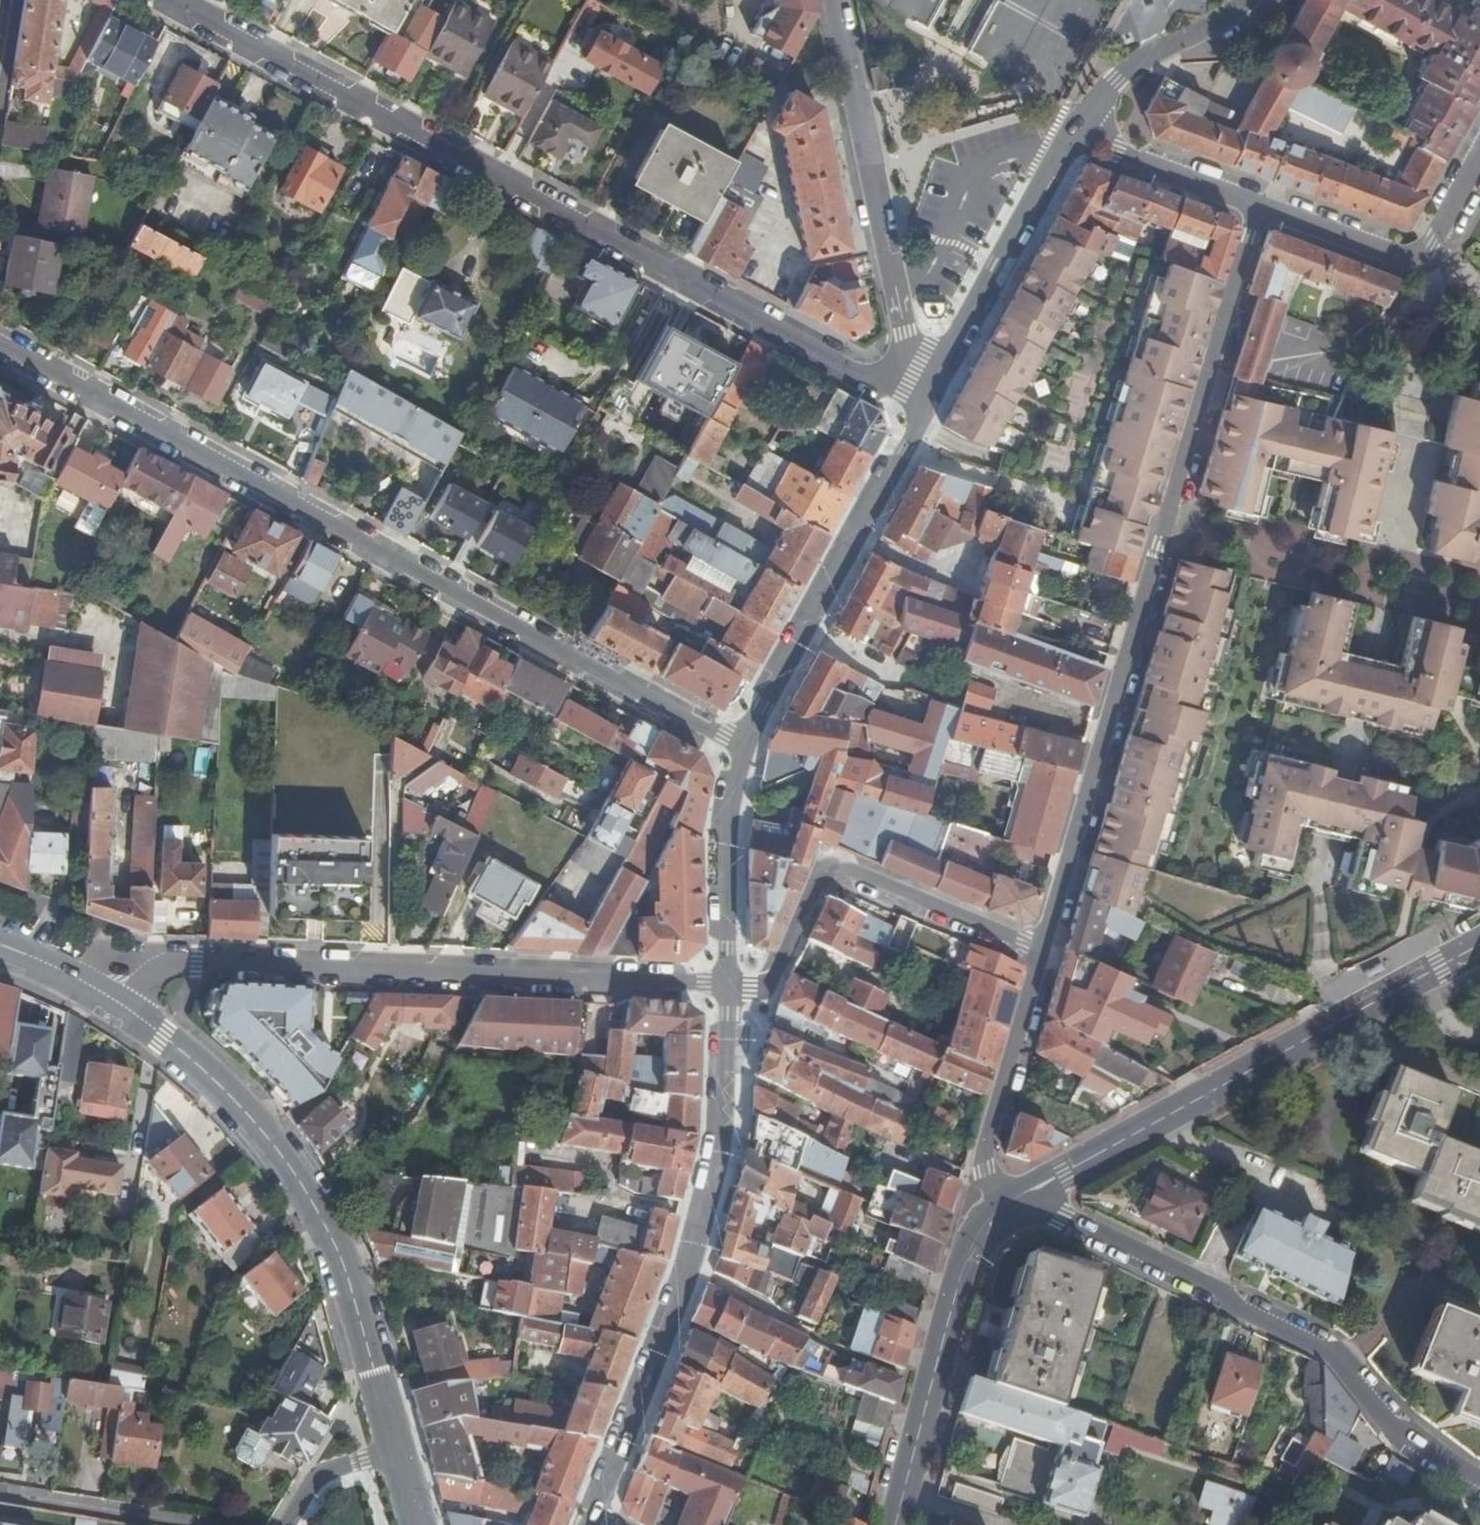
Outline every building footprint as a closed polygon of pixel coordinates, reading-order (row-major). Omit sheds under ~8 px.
[(62,0),(25,0),(15,63),(50,69),(50,75),(72,80),(74,80),(84,62),(87,56),(108,18),(118,1),(117,0),(95,0),(103,4),(68,68),(52,64),(62,0)] [(390,31),(407,0),(337,0),(390,31)] [(425,52),(452,67),(457,60),(468,67),(493,22),(489,19),(455,0),(454,0),(451,5),(425,52)] [(819,14),(816,0),(779,0),(784,29),(813,23),(819,14)] [(888,9),(929,27),(942,0),(892,0),(888,9)] [(975,54),(1055,90),(1070,55),(1069,55),(1081,28),(1087,31),(1101,0),(1000,0),(975,54)] [(1304,82),(1308,79),(1310,76),(1313,69),(1314,63),(1313,57),(1342,7),(1409,43),(1411,40),(1430,50),(1425,60),(1419,72),(1417,75),(1420,77),(1425,80),(1418,94),(1406,116),(1410,118),(1404,129),(1407,131),(1409,132),(1417,135),(1424,139),(1420,146),(1421,147),(1445,159),(1458,133),(1460,129),(1459,129),(1464,119),(1467,121),(1475,106),(1469,102),(1479,82),(1479,39),(1461,28),(1462,25),(1467,16),(1463,14),(1459,11),(1451,7),(1445,4),(1438,0),(1309,0),(1286,41),(1282,43),(1276,46),(1272,51),(1269,60),(1268,66),(1269,72),(1270,71),(1274,77),(1280,82),(1287,85),(1294,86),(1297,84),(1303,82),(1304,82)] [(1469,5),(1470,6),(1479,11),(1479,0),(1471,0),(1469,5)] [(1459,11),(1463,14),(1467,16),(1462,25),(1461,28),(1479,39),(1479,11),(1470,6),(1459,11)] [(108,18),(87,56),(136,82),(157,43),(108,18)] [(587,58),(649,92),(664,66),(602,32),(587,58)] [(389,33),(373,59),(409,79),(419,61),(425,52),(389,33)] [(512,39),(487,85),(499,91),(495,98),(524,114),(543,80),(553,61),(512,39)] [(452,67),(425,52),(419,61),(446,77),(452,67)] [(744,80),(773,96),(786,72),(757,56),(744,80)] [(1413,68),(1419,72),(1425,60),(1420,57),(1413,68)] [(457,60),(452,67),(464,74),(468,67),(457,60)] [(74,80),(87,83),(95,67),(84,62),(74,80)] [(70,93),(72,80),(50,75),(50,69),(15,63),(11,84),(26,86),(25,96),(47,99),(48,90),(70,93)] [(164,98),(198,117),(211,96),(217,84),(182,65),(164,98)] [(877,92),(895,88),(890,65),(872,69),(877,92)] [(1207,96),(1166,75),(1146,111),(1155,136),(1235,166),(1255,115),(1276,123),(1287,103),(1297,84),(1294,86),(1287,85),(1280,82),(1274,77),(1270,71),(1269,72),(1267,75),(1266,75),(1243,116),(1235,130),(1198,117),(1207,96)] [(1425,80),(1420,77),(1413,91),(1418,94),(1425,80)] [(1325,121),(1336,97),(1304,82),(1303,82),(1297,84),(1287,103),(1325,121)] [(499,91),(487,85),(483,92),(495,98),(499,91)] [(781,134),(806,256),(846,248),(817,108),(791,92),(770,127),(781,134)] [(181,150),(175,161),(190,169),(226,104),(211,96),(198,117),(197,121),(192,128),(187,139),(185,142),(181,150)] [(1243,116),(1207,96),(1198,117),(1235,130),(1243,116)] [(197,121),(198,117),(164,98),(157,109),(192,128),(197,121)] [(524,114),(495,98),(490,107),(520,123),(524,114)] [(550,99),(527,140),(557,157),(569,136),(589,146),(600,126),(550,99)] [(251,118),(226,104),(190,169),(241,196),(274,137),(248,123),(251,118)] [(1272,179),(1286,141),(1270,135),(1277,124),(1276,123),(1255,115),(1235,166),(1272,179)] [(1410,118),(1406,116),(1400,127),(1404,129),(1410,118)] [(1372,133),(1397,145),(1398,142),(1403,144),(1409,132),(1407,131),(1404,129),(1400,127),(1379,117),(1372,133)] [(5,122),(2,143),(44,150),(48,129),(5,122)] [(635,178),(706,216),(733,167),(662,129),(635,178)] [(1302,147),(1288,185),(1408,230),(1446,160),(1445,159),(1421,147),(1420,146),(1424,139),(1417,135),(1412,145),(1417,148),(1398,182),(1363,169),(1364,168),(1361,167),(1360,168),(1302,147)] [(1302,147),(1286,141),(1272,179),(1288,185),(1302,147)] [(305,146),(282,190),(301,201),(302,199),(319,209),(342,168),(324,158),(325,158),(305,146)] [(766,167),(741,153),(733,167),(706,216),(686,250),(735,277),(745,260),(732,253),(739,241),(762,199),(752,193),(759,180),(766,167)] [(409,194),(423,166),(405,156),(393,178),(391,178),(351,260),(381,276),(382,273),(387,251),(391,236),(392,226),(409,194)] [(1084,167),(1072,190),(1101,205),(1101,204),(1117,173),(1090,164),(1087,163),(1084,167)] [(447,203),(457,184),(423,166),(409,194),(425,202),(430,194),(447,203)] [(49,167),(39,227),(82,234),(91,173),(49,167)] [(1141,218),(1142,215),(1153,186),(1138,181),(1117,173),(1101,204),(1117,211),(1119,211),(1119,210),(1141,218)] [(1169,192),(1153,186),(1142,215),(1144,216),(1159,222),(1169,192)] [(1101,205),(1072,190),(1058,215),(1089,231),(1091,226),(1109,232),(1117,211),(1101,204),(1101,205)] [(1169,192),(1159,222),(1162,222),(1158,232),(1140,225),(1144,216),(1142,215),(1141,218),(1119,210),(1119,211),(1117,211),(1109,232),(1116,235),(1117,233),(1125,237),(1127,237),(1126,239),(1134,242),(1132,246),(1135,247),(1155,255),(1164,258),(1171,237),(1174,227),(1184,197),(1169,192)] [(1189,232),(1199,203),(1189,199),(1184,197),(1174,227),(1189,232)] [(1199,203),(1189,232),(1200,236),(1198,241),(1194,239),(1193,244),(1171,237),(1164,258),(1172,261),(1195,269),(1201,254),(1205,241),(1216,209),(1207,206),(1199,203)] [(1207,256),(1201,254),(1195,269),(1222,279),(1230,254),(1239,228),(1236,221),(1232,215),(1216,209),(1205,241),(1212,243),(1207,256)] [(1089,231),(1058,215),(1050,229),(1048,233),(1098,249),(1109,253),(1114,238),(1116,235),(1109,232),(1091,226),(1089,231)] [(203,257),(141,223),(130,242),(193,276),(203,257)] [(1387,305),(1400,277),(1270,229),(1249,292),(1258,295),(1235,372),(1234,373),(1259,380),(1284,301),(1275,298),(1284,267),(1387,305)] [(0,232),(0,248),(7,250),(10,234),(0,232)] [(1098,249),(1048,233),(943,423),(964,435),(991,445),(994,439),(990,436),(994,428),(999,431),(1015,401),(1006,396),(1015,379),(1024,384),(1045,346),(1036,342),(1040,335),(1045,325),(1054,330),(1075,292),(1066,288),(1075,271),(1083,276),(1098,249)] [(61,243),(14,235),(5,282),(52,292),(61,243)] [(1114,238),(1109,253),(1118,256),(1123,243),(1123,242),(1114,238)] [(752,247),(739,241),(732,253),(745,260),(752,247)] [(1123,243),(1118,256),(1131,261),(1135,247),(1132,246),(1123,243)] [(640,282),(598,260),(587,255),(576,276),(586,281),(573,305),(591,314),(596,308),(619,321),(640,282)] [(1153,262),(1170,267),(1172,261),(1164,258),(1155,255),(1153,262)] [(1172,261),(1170,267),(1165,283),(1157,281),(1131,363),(1132,363),(1124,387),(1123,387),(1110,425),(1112,426),(1104,450),(1103,450),(1085,506),(1124,518),(1122,523),(1144,530),(1154,496),(1146,494),(1149,487),(1141,484),(1143,476),(1159,481),(1163,468),(1155,465),(1168,423),(1176,425),(1179,418),(1181,411),(1173,409),(1184,373),(1192,376),(1198,357),(1182,352),(1185,345),(1193,347),(1195,339),(1203,342),(1207,327),(1199,324),(1213,279),(1221,281),(1222,279),(1195,269),(1172,261)] [(401,266),(379,308),(409,324),(414,315),(458,338),(475,302),(431,279),(430,282),(401,266)] [(1066,288),(1075,292),(1083,276),(1075,271),(1066,288)] [(803,292),(794,308),(850,338),(868,325),(859,279),(843,282),(834,277),(829,286),(820,281),(817,287),(809,282),(803,292)] [(243,278),(234,295),(274,316),(283,300),(265,289),(243,278)] [(1199,324),(1207,327),(1221,281),(1213,279),(1199,324)] [(786,304),(794,308),(803,292),(796,287),(786,304)] [(125,353),(145,364),(173,312),(138,294),(125,318),(140,327),(125,353)] [(596,308),(591,314),(615,327),(619,321),(596,308)] [(188,320),(173,312),(145,364),(184,386),(203,352),(202,352),(197,349),(202,339),(183,329),(188,320)] [(1036,342),(1045,346),(1053,330),(1054,330),(1045,325),(1040,335),(1036,342)] [(298,344),(268,327),(259,343),(289,360),(298,344)] [(1182,352),(1198,357),(1200,351),(1203,342),(1195,339),(1193,347),(1185,345),(1182,352)] [(747,390),(745,392),(752,396),(775,355),(757,345),(750,342),(739,361),(729,380),(747,390)] [(203,352),(184,386),(217,404),(226,387),(221,384),(230,368),(203,352)] [(245,393),(287,415),(305,383),(263,361),(245,393)] [(560,453),(586,405),(513,365),(487,413),(560,453)] [(456,444),(461,434),(346,367),(338,388),(330,408),(440,472),(444,465),(456,444)] [(1173,409),(1181,411),(1192,376),(1184,373),(1173,409)] [(1234,373),(1225,402),(1250,409),(1254,396),(1259,380),(1234,373)] [(1006,396),(1015,401),(1024,385),(1024,384),(1015,379),(1006,396)] [(722,393),(718,400),(735,409),(745,392),(747,390),(729,380),(722,393)] [(1441,445),(1456,448),(1447,482),(1432,479),(1428,497),(1438,500),(1435,513),(1432,525),(1437,526),(1431,551),(1455,557),(1454,562),(1477,568),(1479,569),(1479,383),(1473,381),(1469,398),(1461,430),(1445,426),(1441,445)] [(816,477),(848,495),(883,433),(877,410),(870,407),(837,389),(815,428),(836,439),(816,477)] [(38,481),(32,491),(43,497),(50,484),(53,479),(71,447),(73,443),(86,418),(74,411),(65,428),(6,396),(4,392),(0,390),(0,478),(11,480),(15,458),(10,449),(14,446),(18,454),(44,468),(38,481)] [(1453,394),(1445,426),(1461,430),(1469,398),(1453,394)] [(1234,440),(1231,449),(1270,460),(1271,456),(1284,460),(1301,409),(1254,396),(1250,409),(1225,402),(1216,434),(1234,440)] [(712,411),(708,418),(726,427),(735,409),(718,400),(712,411)] [(1301,409),(1284,460),(1325,470),(1323,480),(1311,526),(1350,536),(1351,528),(1366,532),(1375,495),(1359,491),(1363,477),(1378,481),(1384,460),(1377,459),(1384,432),(1301,409)] [(704,424),(687,455),(718,472),(729,452),(716,445),(726,427),(708,418),(704,424)] [(1155,465),(1163,468),(1173,433),(1176,425),(1168,423),(1155,465)] [(990,436),(994,439),(999,431),(994,428),(990,436)] [(1384,460),(1390,434),(1384,432),(1377,459),(1384,460)] [(1216,434),(1213,444),(1231,449),(1234,440),(1216,434)] [(772,439),(766,449),(778,456),(784,446),(772,439)] [(73,443),(71,447),(87,456),(90,452),(73,443)] [(456,444),(444,465),(452,470),(456,472),(468,450),(456,444)] [(1229,457),(1231,449),(1213,444),(1211,451),(1214,452),(1229,457)] [(87,456),(71,447),(53,479),(60,483),(88,499),(73,525),(91,535),(114,493),(120,482),(125,473),(105,461),(93,454),(90,452),(87,456)] [(173,511),(192,476),(139,447),(125,473),(120,482),(173,511)] [(1217,503),(1256,512),(1268,465),(1270,460),(1231,449),(1229,457),(1214,452),(1205,491),(1219,495),(1217,503)] [(95,450),(93,454),(105,461),(108,457),(95,450)] [(1205,491),(1214,452),(1211,451),(1199,489),(1205,491)] [(656,483),(668,490),(681,466),(669,459),(662,461),(653,478),(656,483)] [(1270,460),(1268,465),(1323,480),(1325,470),(1284,460),(1282,464),(1270,460)] [(848,495),(816,477),(790,463),(769,501),(827,534),(848,495)] [(959,501),(970,479),(920,464),(913,478),(904,493),(943,515),(953,498),(959,501)] [(444,485),(452,470),(444,465),(440,472),(436,480),(444,485)] [(25,474),(19,484),(32,491),(38,481),(25,474)] [(192,476),(173,511),(167,522),(151,551),(166,559),(182,532),(174,528),(173,525),(177,519),(205,534),(227,494),(192,476)] [(1146,494),(1154,496),(1156,489),(1159,481),(1143,476),(1141,484),(1149,487),(1146,494)] [(1375,495),(1378,481),(1363,477),(1359,491),(1375,495)] [(53,479),(50,484),(57,488),(60,483),(53,479)] [(992,487),(974,481),(966,506),(962,519),(960,524),(977,534),(978,531),(985,509),(992,487)] [(120,482),(114,493),(167,522),(173,511),(120,482)] [(599,521),(639,542),(658,508),(660,505),(619,483),(599,521)] [(393,529),(405,535),(421,507),(424,499),(401,486),(381,523),(393,529)] [(763,567),(798,586),(827,534),(769,501),(742,486),(735,499),(785,528),(779,539),(774,536),(771,542),(776,544),(763,567)] [(517,524),(531,532),(552,495),(537,487),(517,524)] [(904,493),(880,538),(887,540),(889,538),(929,559),(934,549),(977,537),(978,535),(977,534),(960,524),(956,523),(943,515),(904,493)] [(1438,500),(1428,497),(1424,511),(1435,513),(1438,500)] [(456,499),(439,530),(487,558),(505,526),(456,499)] [(1080,540),(1093,544),(1133,556),(1136,557),(1142,539),(1144,530),(1122,523),(1124,518),(1085,506),(1080,522),(1074,538),(1080,540)] [(421,507),(405,535),(424,546),(439,517),(421,507)] [(588,514),(576,508),(571,517),(583,524),(588,514)] [(658,508),(639,542),(633,553),(653,564),(669,538),(678,519),(658,508)] [(1007,516),(985,509),(978,531),(989,535),(989,534),(1036,550),(1043,528),(1007,517),(1007,516)] [(283,561),(298,534),(268,517),(254,510),(232,549),(287,579),(289,574),(284,571),(288,564),(283,561)] [(678,519),(669,538),(681,544),(680,546),(745,582),(756,564),(741,555),(713,539),(678,519)] [(639,542),(599,521),(578,559),(618,580),(633,553),(639,542)] [(713,539),(741,555),(749,540),(721,524),(713,539)] [(1437,526),(1432,525),(1425,550),(1431,551),(1437,526)] [(1074,538),(1055,532),(1054,538),(1059,541),(1057,549),(1074,555),(1080,540),(1074,538)] [(996,547),(993,558),(1030,570),(1036,550),(989,534),(989,535),(987,544),(996,547)] [(283,586),(311,601),(329,568),(324,566),(332,552),(308,539),(289,574),(287,579),(283,586)] [(1093,544),(1086,566),(1129,580),(1131,575),(1136,557),(1133,556),(1093,544)] [(880,597),(881,598),(891,580),(905,587),(904,595),(905,595),(922,600),(930,579),(914,572),(874,550),(865,566),(849,594),(874,608),(880,597)] [(0,552),(0,582),(10,583),(28,586),(34,558),(0,552)] [(329,568),(337,555),(333,553),(332,552),(324,566),(329,568)] [(618,580),(613,590),(605,603),(622,612),(637,620),(647,603),(637,598),(655,565),(653,564),(633,553),(618,580)] [(1186,557),(1180,555),(1176,567),(1174,574),(1177,575),(1180,576),(1186,557)] [(1071,569),(1073,562),(1052,556),(1049,565),(1064,570),(1065,567),(1071,569)] [(1135,733),(1128,731),(1127,732),(1126,737),(1124,746),(1126,747),(1120,768),(1117,768),(1113,782),(1116,783),(1111,801),(1108,800),(1104,812),(1108,813),(1101,837),(1105,838),(1101,852),(1094,849),(1090,863),(1115,870),(1106,903),(1132,915),(1146,867),(1152,870),(1161,840),(1166,842),(1192,754),(1186,753),(1190,738),(1196,740),(1205,710),(1198,708),(1202,694),(1208,696),(1234,608),(1222,605),(1232,568),(1186,557),(1180,576),(1177,575),(1170,598),(1167,597),(1167,598),(1163,609),(1166,610),(1160,628),(1158,628),(1153,642),(1156,642),(1150,665),(1147,663),(1143,678),(1150,681),(1142,707),(1135,733)] [(993,558),(987,578),(1024,590),(1030,570),(993,558)] [(745,582),(752,586),(763,567),(756,564),(745,582)] [(752,586),(738,612),(773,632),(798,586),(763,567),(752,586)] [(708,636),(698,654),(746,680),(773,632),(738,612),(672,575),(660,598),(698,619),(704,608),(730,622),(718,642),(708,636)] [(984,592),(982,597),(1018,610),(1027,614),(1032,593),(1024,590),(987,578),(982,592),(984,592)] [(945,584),(930,579),(922,600),(938,605),(945,584)] [(10,583),(0,582),(0,622),(2,623),(10,583)] [(73,594),(28,586),(10,583),(2,623),(27,627),(28,620),(69,626),(73,594)] [(961,591),(945,584),(938,605),(954,611),(961,591)] [(283,586),(281,590),(309,605),(311,601),(283,586)] [(599,588),(576,629),(588,636),(605,603),(613,590),(606,586),(599,588)] [(1320,591),(1311,588),(1306,603),(1316,606),(1320,591)] [(405,619),(403,623),(400,627),(391,622),(394,618),(398,611),(358,589),(343,617),(358,625),(344,653),(377,670),(386,657),(408,668),(428,632),(405,619)] [(961,591),(954,611),(969,616),(976,596),(961,591)] [(1316,606),(1306,603),(1300,602),(1288,651),(1279,649),(1270,686),(1279,689),(1277,698),(1331,711),(1334,702),(1343,704),(1348,682),(1344,681),(1349,661),(1340,659),(1342,649),(1354,600),(1320,591),(1316,606)] [(833,624),(870,645),(871,642),(860,636),(872,614),(882,620),(880,624),(890,630),(879,650),(896,659),(914,627),(902,623),(903,618),(891,615),(896,606),(881,598),(880,597),(874,608),(849,594),(833,624)] [(957,646),(965,649),(969,638),(976,618),(969,616),(954,611),(938,605),(922,600),(905,595),(903,610),(903,618),(902,623),(914,627),(896,659),(916,657),(929,633),(959,642),(957,646)] [(969,616),(976,618),(1011,631),(1018,610),(982,597),(976,596),(969,616)] [(619,617),(622,612),(605,603),(588,636),(643,666),(661,633),(641,623),(636,631),(624,624),(625,620),(619,617)] [(903,610),(896,606),(891,615),(903,618),(903,610)] [(186,612),(174,635),(215,656),(227,633),(186,612)] [(1384,691),(1380,690),(1375,711),(1384,713),(1382,724),(1425,735),(1432,705),(1444,708),(1448,691),(1455,661),(1460,641),(1445,637),(1448,622),(1413,614),(1401,664),(1399,673),(1389,671),(1384,691)] [(403,623),(394,618),(391,622),(400,627),(403,623)] [(963,656),(1094,703),(1104,664),(1083,656),(1082,657),(1047,644),(1029,638),(1011,631),(976,618),(969,638),(965,649),(963,656)] [(143,622),(127,729),(159,734),(217,743),(221,667),(221,666),(174,640),(143,622)] [(479,633),(467,626),(455,646),(443,640),(435,654),(461,668),(457,676),(463,679),(467,671),(482,645),(486,637),(479,633)] [(1032,631),(1029,638),(1047,644),(1049,637),(1032,631)] [(661,633),(643,666),(656,673),(666,654),(663,652),(670,639),(661,633)] [(678,643),(660,675),(719,708),(737,698),(746,680),(698,654),(678,643)] [(496,653),(482,645),(467,671),(500,688),(512,667),(494,657),(496,653)] [(820,648),(787,708),(866,723),(866,720),(865,715),(868,709),(881,683),(820,648)] [(1346,715),(1366,720),(1382,724),(1384,713),(1375,711),(1380,690),(1384,691),(1389,671),(1399,673),(1401,664),(1386,660),(1356,652),(1342,649),(1340,659),(1349,661),(1344,681),(1348,682),(1343,704),(1334,702),(1331,711),(1346,715)] [(255,659),(247,654),(237,672),(247,676),(255,659)] [(1477,667),(1470,697),(1479,699),(1479,656),(1477,667)] [(566,685),(517,658),(512,667),(500,688),(502,689),(550,715),(566,685)] [(1448,691),(1470,697),(1477,667),(1455,661),(1448,691)] [(46,663),(38,714),(93,723),(101,672),(46,663)] [(934,674),(931,680),(932,680),(943,684),(945,684),(952,682),(953,682),(954,682),(959,667),(934,674)] [(919,669),(917,675),(931,680),(934,674),(919,669)] [(500,688),(467,671),(463,679),(458,689),(493,708),(502,689),(500,688)] [(996,689),(969,681),(963,698),(962,700),(990,706),(996,689)] [(912,765),(939,773),(951,737),(950,737),(958,712),(962,700),(963,698),(955,696),(946,700),(936,697),(912,765)] [(613,726),(565,700),(555,718),(616,751),(622,739),(610,732),(613,726)] [(31,786),(35,713),(0,708),(0,781),(31,786)] [(866,723),(787,708),(770,739),(769,748),(823,755),(823,753),(843,755),(846,739),(860,740),(868,740),(867,734),(866,727),(866,725),(866,723)] [(866,720),(866,723),(866,725),(866,727),(871,728),(874,710),(868,709),(865,715),(866,720)] [(1047,734),(958,712),(950,737),(951,737),(983,745),(1075,768),(1080,751),(1082,743),(1084,737),(1049,728),(1047,734)] [(652,771),(657,762),(669,768),(664,777),(665,778),(688,791),(704,793),(708,773),(697,752),(627,713),(618,729),(613,726),(610,732),(622,739),(616,751),(629,758),(652,771)] [(95,724),(93,755),(157,760),(159,734),(127,729),(95,724)] [(426,754),(392,736),(391,778),(426,754)] [(862,760),(871,761),(868,742),(868,741),(868,740),(860,740),(862,760)] [(1075,768),(983,745),(976,771),(1026,781),(1010,839),(1052,852),(1052,851),(1071,783),(1075,768)] [(505,774),(554,800),(566,778),(518,751),(505,774)] [(1318,765),(1264,751),(1262,761),(1252,759),(1242,796),(1252,798),(1240,847),(1254,851),(1253,856),(1250,865),(1259,868),(1287,875),(1298,831),(1300,824),(1303,813),(1312,815),(1316,795),(1321,796),(1326,777),(1316,775),(1318,765)] [(833,786),(852,792),(925,814),(933,789),(882,774),(871,761),(862,760),(844,757),(843,755),(823,753),(823,755),(819,765),(817,766),(812,781),(832,787),(833,786)] [(629,758),(608,796),(633,809),(647,784),(659,790),(665,778),(664,777),(652,771),(629,758)] [(452,767),(438,760),(405,785),(419,794),(452,767)] [(1328,767),(1318,765),(1316,775),(1326,777),(1326,775),(1328,767)] [(478,789),(463,828),(477,835),(497,791),(462,773),(459,779),(478,789)] [(1367,787),(1369,777),(1359,774),(1357,783),(1357,784),(1367,787)] [(1344,835),(1358,839),(1361,828),(1352,826),(1356,805),(1352,804),(1357,784),(1326,777),(1321,796),(1316,795),(1312,815),(1303,813),(1300,824),(1313,828),(1344,835)] [(1361,828),(1358,839),(1346,889),(1382,897),(1386,883),(1402,886),(1411,845),(1417,820),(1406,818),(1413,788),(1369,777),(1367,787),(1357,784),(1352,804),(1356,805),(1352,826),(1361,828)] [(622,857),(610,880),(587,923),(574,947),(571,952),(579,952),(607,953),(629,913),(633,907),(639,895),(643,888),(633,882),(663,827),(674,831),(696,837),(704,793),(688,791),(665,778),(659,790),(655,798),(676,809),(672,818),(650,806),(644,816),(630,842),(622,857)] [(0,781),(0,879),(26,888),(27,868),(29,831),(31,786),(0,781)] [(755,818),(750,847),(806,862),(815,837),(832,787),(812,781),(803,809),(794,806),(792,808),(786,826),(755,818)] [(92,785),(85,910),(109,918),(111,892),(114,838),(108,837),(110,786),(92,785)] [(832,787),(815,837),(935,886),(945,862),(936,858),(843,819),(852,792),(833,786),(832,787)] [(151,900),(156,795),(136,794),(130,896),(127,925),(148,933),(151,900)] [(622,857),(630,842),(619,836),(633,809),(608,796),(586,837),(598,844),(622,857)] [(444,838),(429,871),(436,875),(456,883),(477,835),(463,828),(403,797),(403,804),(402,825),(427,836),(430,831),(444,838)] [(676,809),(655,798),(650,806),(672,818),(676,809)] [(945,835),(950,821),(925,814),(923,820),(938,825),(936,831),(945,835)] [(270,842),(268,909),(364,913),(366,826),(270,822),(270,842)] [(29,831),(27,868),(63,871),(64,834),(29,831)] [(674,831),(643,888),(649,891),(650,903),(653,903),(653,917),(637,917),(629,913),(607,953),(681,956),(700,940),(696,837),(674,831)] [(1434,850),(1424,893),(1468,903),(1479,897),(1479,837),(1468,843),(1438,836),(1434,850)] [(178,842),(162,841),(161,893),(202,895),(203,862),(177,861),(178,842)] [(211,883),(209,936),(266,938),(268,909),(270,842),(254,841),(252,885),(211,883)] [(622,857),(598,844),(585,867),(610,880),(622,857)] [(932,850),(938,852),(940,846),(934,844),(932,850)] [(1401,888),(1424,893),(1434,850),(1411,845),(1402,886),(1401,888)] [(748,854),(748,879),(795,889),(806,862),(750,847),(748,854)] [(483,865),(478,874),(465,896),(479,903),(474,912),(504,929),(527,890),(518,885),(523,877),(488,857),(483,865)] [(478,874),(483,865),(479,862),(474,871),(478,874)] [(1034,915),(1041,891),(996,874),(993,882),(945,862),(935,886),(1020,921),(1034,915)] [(1115,870),(1090,863),(1081,892),(1106,903),(1115,870)] [(456,883),(436,875),(423,905),(443,914),(456,883)] [(795,889),(748,879),(748,942),(771,947),(795,889)] [(856,910),(861,899),(842,891),(840,897),(838,902),(856,910)] [(114,895),(111,892),(109,918),(127,925),(130,896),(114,895)] [(1106,917),(1136,931),(1142,919),(1132,915),(1106,903),(1081,892),(1072,924),(1066,945),(1094,958),(1106,917)] [(644,897),(639,895),(633,907),(638,909),(644,897)] [(826,902),(821,915),(883,946),(886,948),(894,929),(856,910),(838,902),(834,900),(828,897),(826,902)] [(900,914),(861,899),(856,910),(894,929),(900,914)] [(162,902),(151,900),(148,933),(161,934),(162,902)] [(541,900),(508,945),(574,947),(587,923),(541,900)] [(883,946),(821,915),(809,938),(845,957),(846,956),(873,968),(883,946)] [(1136,931),(1170,946),(1176,934),(1142,919),(1136,931)] [(1146,975),(1143,980),(1151,984),(1192,1003),(1202,981),(1215,952),(1200,945),(1176,934),(1170,946),(1155,979),(1146,975)] [(1094,958),(1066,945),(1047,1014),(1100,1042),(1112,1049),(1121,1030),(1107,1023),(1102,1032),(1081,1022),(1108,964),(1094,958)] [(883,946),(873,968),(895,977),(904,957),(903,956),(886,948),(883,946)] [(962,968),(971,972),(1014,991),(1020,968),(971,947),(962,968)] [(1137,995),(1143,980),(1121,970),(1115,985),(1137,995)] [(993,1067),(1014,991),(971,972),(951,1049),(993,1067)] [(775,1014),(772,1021),(804,1032),(809,1019),(831,1030),(831,1029),(878,1051),(935,1075),(948,1048),(899,1028),(889,1024),(877,1018),(844,1001),(790,973),(775,1014)] [(854,979),(844,1001),(877,1018),(889,996),(854,979)] [(5,1057),(15,990),(3,985),(0,984),(0,1057),(5,1057)] [(1166,1058),(1192,1003),(1151,984),(1126,1037),(1166,1058)] [(270,1083),(291,1109),(319,1094),(324,1085),(340,1057),(328,1051),(309,1032),(311,989),(307,989),(231,985),(223,985),(220,994),(211,1017),(206,1027),(238,1050),(270,1083)] [(368,991),(347,990),(346,1002),(367,1003),(368,991)] [(211,1017),(220,994),(211,991),(202,1013),(211,1017)] [(412,994),(376,992),(351,1036),(375,1049),(393,1016),(401,1016),(402,1010),(411,1010),(412,994)] [(457,1045),(478,1047),(475,1041),(499,998),(483,997),(470,1021),(462,1035),(457,1045)] [(475,1041),(478,1047),(571,1056),(572,1053),(575,1033),(578,1001),(577,1001),(558,1000),(499,998),(475,1041)] [(579,1071),(625,1084),(632,1033),(664,1035),(663,1065),(642,1063),(641,1088),(662,1094),(663,1091),(697,1098),(699,1018),(684,1005),(683,1004),(630,999),(624,1030),(610,1029),(607,1056),(582,1053),(581,1055),(579,1071)] [(470,1021),(478,1006),(441,1000),(438,1015),(470,1021)] [(889,1024),(899,1028),(903,1018),(893,1014),(889,1024)] [(1100,1042),(1047,1014),(1041,1035),(1037,1049),(1082,1073),(1087,1063),(1100,1042)] [(47,1079),(55,1031),(16,1025),(10,1063),(8,1074),(15,1075),(47,1079)] [(817,1072),(875,1099),(910,1115),(915,1117),(922,1103),(872,1080),(873,1077),(868,1075),(871,1069),(770,1030),(756,1076),(779,1086),(789,1060),(817,1072)] [(575,1033),(572,1053),(581,1055),(582,1053),(584,1034),(575,1033)] [(1100,1042),(1087,1063),(1117,1080),(1120,1074),(1137,1083),(1145,1067),(1112,1049),(1100,1042)] [(420,1069),(438,1079),(449,1059),(453,1053),(434,1043),(420,1069)] [(993,1067),(951,1049),(948,1048),(935,1075),(985,1096),(993,1067)] [(629,1057),(625,1084),(641,1088),(642,1063),(663,1065),(663,1058),(629,1057)] [(804,1098),(817,1072),(789,1060),(779,1086),(804,1098)] [(9,1114),(15,1075),(8,1074),(10,1063),(0,1061),(0,1124),(2,1113),(9,1114)] [(124,1106),(131,1069),(86,1061),(80,1098),(124,1106)] [(1145,1067),(1140,1076),(1150,1082),(1156,1072),(1145,1067)] [(661,1120),(659,1129),(695,1136),(697,1098),(663,1091),(662,1094),(641,1088),(625,1084),(579,1071),(567,1114),(569,1114),(591,1118),(597,1118),(604,1095),(630,1102),(628,1110),(661,1120)] [(1432,1139),(1450,1091),(1397,1071),(1390,1087),(1388,1086),(1383,1098),(1379,1096),(1368,1125),(1372,1127),(1368,1138),(1371,1140),(1365,1156),(1419,1176),(1412,1193),(1432,1201),(1431,1203),(1441,1208),(1439,1211),(1479,1227),(1479,1157),(1432,1139)] [(817,1072),(804,1098),(833,1115),(834,1114),(855,1123),(862,1127),(875,1099),(817,1072)] [(799,1118),(801,1109),(753,1087),(754,1116),(794,1134),(799,1118)] [(154,1092),(146,1146),(154,1156),(152,1158),(152,1159),(148,1163),(176,1198),(207,1173),(180,1138),(186,1134),(154,1092)] [(291,1117),(297,1125),(325,1101),(319,1094),(291,1109),(286,1112),(291,1117)] [(325,1101),(297,1125),(319,1155),(352,1125),(332,1102),(328,1098),(325,1101)] [(906,1125),(910,1115),(875,1099),(862,1127),(899,1142),(906,1125)] [(925,1122),(948,1133),(956,1117),(923,1102),(922,1103),(915,1117),(925,1122)] [(1057,1130),(1018,1112),(1013,1132),(1007,1154),(1030,1161),(1044,1153),(1050,1150),(1045,1143),(1048,1134),(1054,1137),(1057,1130)] [(41,1119),(9,1114),(2,1113),(0,1124),(0,1162),(33,1167),(41,1119)] [(591,1118),(569,1114),(565,1127),(564,1127),(560,1142),(624,1152),(631,1124),(597,1118),(591,1118)] [(832,1120),(829,1130),(849,1144),(853,1128),(855,1123),(834,1114),(833,1115),(832,1120)] [(910,1115),(906,1125),(920,1131),(925,1122),(915,1117),(910,1115)] [(794,1134),(754,1116),(749,1138),(761,1143),(757,1154),(756,1155),(794,1171),(794,1169),(799,1159),(850,1180),(853,1173),(843,1169),(846,1159),(845,1158),(814,1143),(794,1134)] [(799,1118),(794,1134),(814,1143),(819,1131),(821,1124),(816,1121),(814,1126),(799,1118)] [(512,1162),(522,1163),(525,1124),(516,1123),(512,1154),(512,1162)] [(636,1191),(680,1199),(689,1163),(695,1136),(659,1129),(631,1124),(624,1152),(622,1160),(621,1183),(636,1191)] [(819,1131),(814,1143),(845,1158),(849,1144),(829,1130),(827,1136),(819,1131)] [(961,1138),(970,1142),(971,1139),(971,1137),(964,1133),(961,1138)] [(41,1174),(38,1192),(67,1196),(69,1185),(93,1189),(116,1192),(120,1164),(73,1157),(74,1151),(45,1147),(42,1168),(41,1174)] [(773,1206),(780,1209),(785,1212),(789,1213),(799,1172),(794,1169),(794,1171),(756,1155),(757,1154),(746,1149),(736,1190),(757,1199),(760,1194),(775,1202),(773,1206)] [(595,1241),(620,1248),(663,1260),(665,1260),(675,1215),(651,1209),(648,1223),(637,1220),(635,1230),(601,1221),(597,1238),(548,1229),(554,1191),(572,1193),(574,1173),(522,1163),(512,1162),(509,1186),(522,1187),(512,1247),(520,1248),(534,1251),(567,1257),(590,1261),(595,1241)] [(886,1188),(899,1193),(949,1214),(959,1179),(928,1168),(924,1180),(895,1167),(886,1188)] [(385,1174),(371,1200),(386,1206),(403,1175),(385,1174)] [(1141,1217),(1188,1239),(1207,1198),(1160,1176),(1141,1217)] [(363,1232),(377,1264),(388,1260),(496,1281),(508,1283),(509,1282),(512,1256),(519,1257),(520,1248),(512,1247),(522,1187),(509,1186),(463,1181),(463,1180),(422,1177),(416,1193),(404,1234),(397,1233),(397,1234),(392,1234),(376,1230),(363,1232)] [(69,1185),(67,1196),(91,1200),(93,1189),(69,1185)] [(237,1266),(260,1245),(248,1230),(250,1227),(219,1188),(187,1213),(218,1253),(223,1249),(237,1266)] [(831,1224),(849,1233),(862,1200),(863,1197),(842,1189),(832,1214),(804,1203),(800,1213),(794,1210),(792,1214),(810,1222),(813,1215),(831,1224)] [(776,1218),(780,1209),(773,1206),(775,1202),(760,1194),(757,1199),(736,1190),(723,1230),(726,1231),(726,1230),(747,1238),(747,1237),(753,1221),(759,1223),(761,1215),(775,1220),(776,1218)] [(397,1206),(392,1234),(397,1234),(397,1233),(404,1234),(416,1193),(410,1192),(397,1206)] [(891,1222),(901,1226),(939,1241),(941,1242),(946,1224),(949,1214),(899,1193),(891,1222)] [(1282,1271),(1279,1277),(1338,1305),(1347,1267),(1349,1268),(1353,1253),(1316,1235),(1321,1224),(1303,1215),(1297,1226),(1255,1206),(1232,1254),(1249,1262),(1248,1264),(1249,1267),(1255,1270),(1259,1270),(1260,1267),(1266,1270),(1268,1265),(1282,1271)] [(785,1212),(780,1209),(776,1218),(780,1219),(782,1219),(785,1212)] [(825,1240),(831,1224),(813,1215),(810,1222),(792,1214),(789,1213),(785,1212),(782,1219),(780,1219),(777,1229),(770,1227),(767,1235),(766,1242),(772,1244),(772,1243),(805,1255),(806,1253),(812,1235),(825,1240)] [(880,1247),(931,1271),(939,1241),(901,1226),(896,1242),(890,1240),(888,1243),(883,1242),(880,1247)] [(726,1231),(720,1256),(746,1265),(756,1268),(764,1271),(771,1249),(770,1249),(746,1241),(747,1238),(726,1230),(726,1231)] [(769,1273),(775,1274),(779,1276),(783,1277),(795,1281),(795,1280),(801,1264),(802,1265),(805,1255),(772,1243),(772,1244),(770,1249),(771,1249),(764,1271),(769,1273)] [(633,1340),(663,1260),(620,1248),(610,1275),(605,1273),(602,1282),(607,1283),(590,1329),(633,1340)] [(530,1285),(562,1290),(567,1257),(534,1251),(529,1285),(530,1285)] [(272,1315),(300,1292),(269,1252),(241,1275),(272,1315)] [(877,1253),(872,1266),(884,1271),(889,1258),(877,1253)] [(1029,1253),(988,1385),(1058,1407),(1098,1275),(1029,1253)] [(746,1265),(720,1256),(715,1271),(740,1282),(746,1265)] [(795,1280),(806,1283),(812,1269),(802,1265),(801,1264),(795,1280)] [(746,1265),(740,1282),(748,1286),(756,1268),(746,1265)] [(1268,1265),(1266,1270),(1279,1277),(1282,1271),(1268,1265)] [(764,1271),(756,1268),(748,1286),(762,1292),(769,1273),(764,1271)] [(806,1283),(812,1286),(819,1271),(812,1269),(806,1283)] [(799,1316),(817,1324),(830,1293),(838,1277),(819,1271),(812,1286),(799,1316)] [(523,1314),(525,1314),(530,1285),(529,1285),(509,1282),(508,1283),(496,1281),(492,1308),(523,1314)] [(530,1285),(525,1314),(559,1321),(563,1290),(562,1290),(530,1285)] [(714,1331),(728,1299),(705,1288),(692,1321),(714,1331)] [(100,1343),(106,1303),(55,1295),(48,1335),(100,1343)] [(890,1298),(885,1313),(916,1325),(920,1310),(890,1298)] [(735,1341),(748,1309),(728,1299),(714,1331),(735,1341)] [(766,1354),(783,1326),(748,1309),(735,1341),(742,1344),(743,1343),(766,1354)] [(411,1321),(414,1334),(448,1324),(445,1311),(411,1321)] [(1438,1311),(1413,1373),(1462,1393),(1453,1414),(1479,1425),(1479,1327),(1438,1311)] [(283,1396),(301,1406),(325,1362),(311,1312),(269,1388),(283,1396)] [(879,1334),(871,1356),(904,1369),(916,1325),(885,1313),(881,1322),(856,1313),(854,1318),(848,1316),(846,1321),(879,1334)] [(635,1340),(633,1340),(590,1329),(559,1321),(525,1314),(523,1314),(519,1337),(561,1345),(559,1350),(591,1358),(581,1384),(616,1390),(635,1340)] [(448,1324),(414,1334),(428,1387),(447,1381),(473,1379),(499,1377),(499,1358),(458,1362),(448,1324)] [(783,1326),(766,1354),(821,1374),(828,1358),(804,1349),(810,1340),(783,1326)] [(683,1347),(686,1348),(707,1358),(699,1376),(718,1385),(719,1386),(737,1354),(731,1351),(719,1344),(691,1329),(689,1335),(683,1347)] [(686,1348),(679,1367),(699,1376),(707,1358),(686,1348)] [(718,1385),(717,1386),(760,1406),(775,1379),(737,1354),(719,1386),(718,1385)] [(1250,1415),(1265,1369),(1230,1358),(1215,1402),(1250,1415)] [(1294,1483),(1302,1486),(1308,1485),(1324,1456),(1331,1443),(1327,1441),(1325,1427),(1323,1366),(1321,1363),(1317,1361),(1313,1359),(1310,1366),(1313,1394),(1315,1433),(1308,1446),(1294,1438),(1282,1459),(1302,1470),(1294,1483)] [(148,1369),(111,1362),(107,1385),(117,1387),(122,1387),(128,1388),(144,1391),(148,1369)] [(856,1387),(865,1391),(895,1401),(901,1377),(865,1364),(856,1387)] [(678,1445),(683,1447),(730,1466),(741,1445),(699,1427),(708,1405),(715,1409),(717,1403),(711,1400),(717,1386),(718,1385),(699,1376),(679,1367),(677,1366),(663,1400),(658,1412),(683,1423),(674,1443),(678,1445)] [(1331,1443),(1324,1456),(1349,1469),(1361,1445),(1346,1436),(1360,1411),(1323,1366),(1325,1427),(1327,1441),(1331,1443)] [(40,1429),(59,1432),(65,1399),(65,1397),(68,1379),(52,1376),(50,1388),(28,1384),(26,1398),(9,1395),(2,1446),(18,1448),(24,1409),(43,1412),(40,1429)] [(1094,1466),(1108,1423),(1058,1407),(988,1385),(970,1378),(958,1412),(1037,1438),(1035,1444),(1000,1433),(985,1486),(1084,1516),(1099,1468),(1094,1466)] [(107,1385),(68,1379),(65,1397),(65,1399),(119,1407),(119,1402),(122,1387),(117,1387),(107,1385)] [(447,1381),(428,1387),(413,1391),(417,1405),(422,1425),(461,1417),(476,1418),(473,1379),(447,1381)] [(546,1405),(542,1429),(597,1438),(616,1390),(581,1384),(571,1410),(546,1405)] [(895,1401),(865,1391),(856,1419),(887,1429),(895,1401)] [(271,1416),(257,1408),(231,1455),(252,1466),(254,1462),(260,1465),(267,1452),(262,1449),(267,1440),(305,1462),(321,1435),(328,1421),(301,1406),(283,1396),(271,1416)] [(516,1405),(513,1424),(542,1429),(546,1405),(526,1401),(516,1405)] [(119,1407),(110,1459),(152,1466),(158,1427),(144,1425),(145,1416),(129,1413),(131,1403),(119,1402),(119,1407)] [(658,1412),(650,1435),(674,1445),(674,1443),(683,1423),(658,1412)] [(422,1425),(436,1473),(478,1481),(465,1432),(461,1417),(422,1425)] [(551,1448),(534,1491),(572,1501),(597,1438),(542,1429),(513,1424),(487,1419),(482,1419),(476,1418),(461,1417),(465,1432),(494,1435),(551,1448)] [(1152,1437),(1112,1424),(1104,1451),(1116,1454),(1119,1443),(1147,1451),(1152,1437)] [(669,1486),(668,1485),(681,1452),(682,1449),(683,1447),(678,1445),(676,1450),(672,1448),(674,1445),(650,1435),(631,1482),(623,1503),(628,1517),(637,1522),(638,1522),(643,1524),(654,1524),(655,1523),(657,1517),(661,1507),(669,1486)] [(1152,1437),(1147,1451),(1159,1455),(1164,1441),(1152,1437)] [(746,1478),(681,1452),(668,1485),(669,1486),(692,1495),(680,1524),(727,1524),(746,1478)] [(1393,1454),(1377,1484),(1399,1496),(1415,1468),(1399,1460),(1396,1457),(1393,1454)] [(534,1491),(531,1491),(506,1487),(478,1481),(436,1473),(442,1494),(519,1510),(531,1516),(528,1523),(524,1521),(522,1524),(563,1524),(572,1501),(534,1491)] [(839,1515),(849,1488),(819,1476),(812,1494),(817,1497),(814,1505),(824,1509),(834,1513),(839,1515)] [(1256,1499),(1210,1483),(1203,1506),(1218,1511),(1213,1524),(1215,1524),(1231,1524),(1233,1524),(1248,1524),(1256,1499)] [(961,1485),(956,1501),(992,1513),(997,1496),(961,1485)] [(785,1494),(777,1524),(788,1524),(796,1498),(785,1494)] [(661,1507),(657,1517),(662,1519),(668,1510),(661,1507)] [(485,1520),(448,1513),(451,1524),(485,1524),(485,1520)] [(841,1516),(840,1524),(862,1524),(841,1516)] [(1417,1516),(1413,1523),(1409,1521),(1407,1524),(1433,1524),(1417,1516)]
